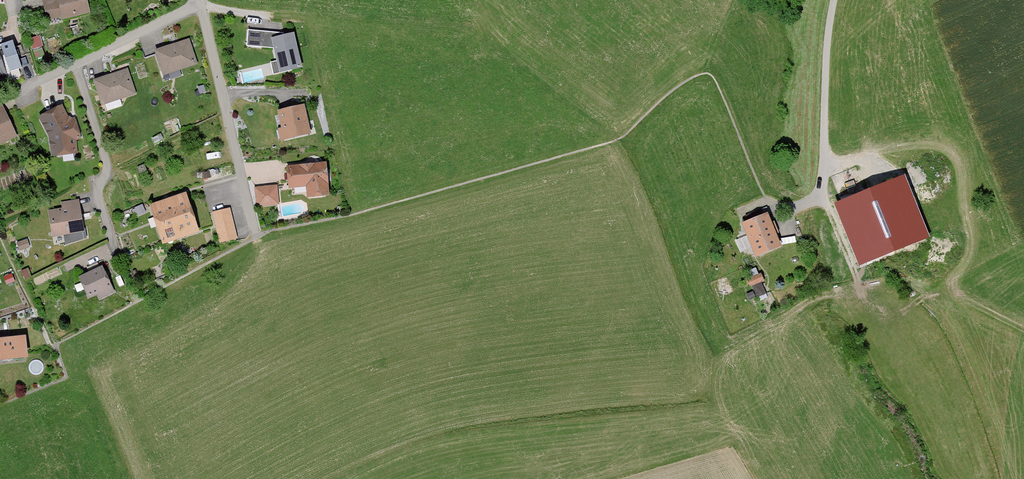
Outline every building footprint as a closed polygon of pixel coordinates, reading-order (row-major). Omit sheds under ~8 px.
[(57,24),(93,13),(89,0),(49,0),(57,24)] [(295,35),(248,32),(247,49),(273,51),(280,77),(304,71),(295,35)] [(191,40),(154,51),(162,76),(199,64),(191,40)] [(15,47),(0,51),(0,77),(22,69),(15,47)] [(129,68),(92,79),(100,104),(137,92),(129,68)] [(305,106),(275,115),(284,145),(314,136),(305,106)] [(2,107),(0,108),(0,143),(2,146),(18,138),(2,107)] [(70,122),(63,107),(39,119),(49,137),(51,157),(78,155),(77,141),(81,140),(75,120),(70,122)] [(329,166),(287,167),(287,190),(307,189),(307,200),(330,200),(329,166)] [(904,178),(836,205),(860,263),(927,236),(904,178)] [(279,188),(256,189),(257,207),(280,206),(279,188)] [(187,195),(149,207),(162,248),(201,235),(187,195)] [(84,233),(79,201),(61,204),(62,210),(48,212),(52,238),(84,233)] [(232,209),(213,213),(219,243),(238,239),(232,209)] [(781,248),(768,215),(743,225),(756,258),(781,248)] [(20,248),(32,245),(30,238),(18,241),(20,248)] [(757,266),(744,272),(748,280),(761,274),(757,266)] [(112,288),(102,268),(79,280),(88,299),(112,288)] [(751,279),(755,295),(767,292),(763,276),(751,279)] [(0,340),(0,362),(28,360),(26,338),(0,340)]
